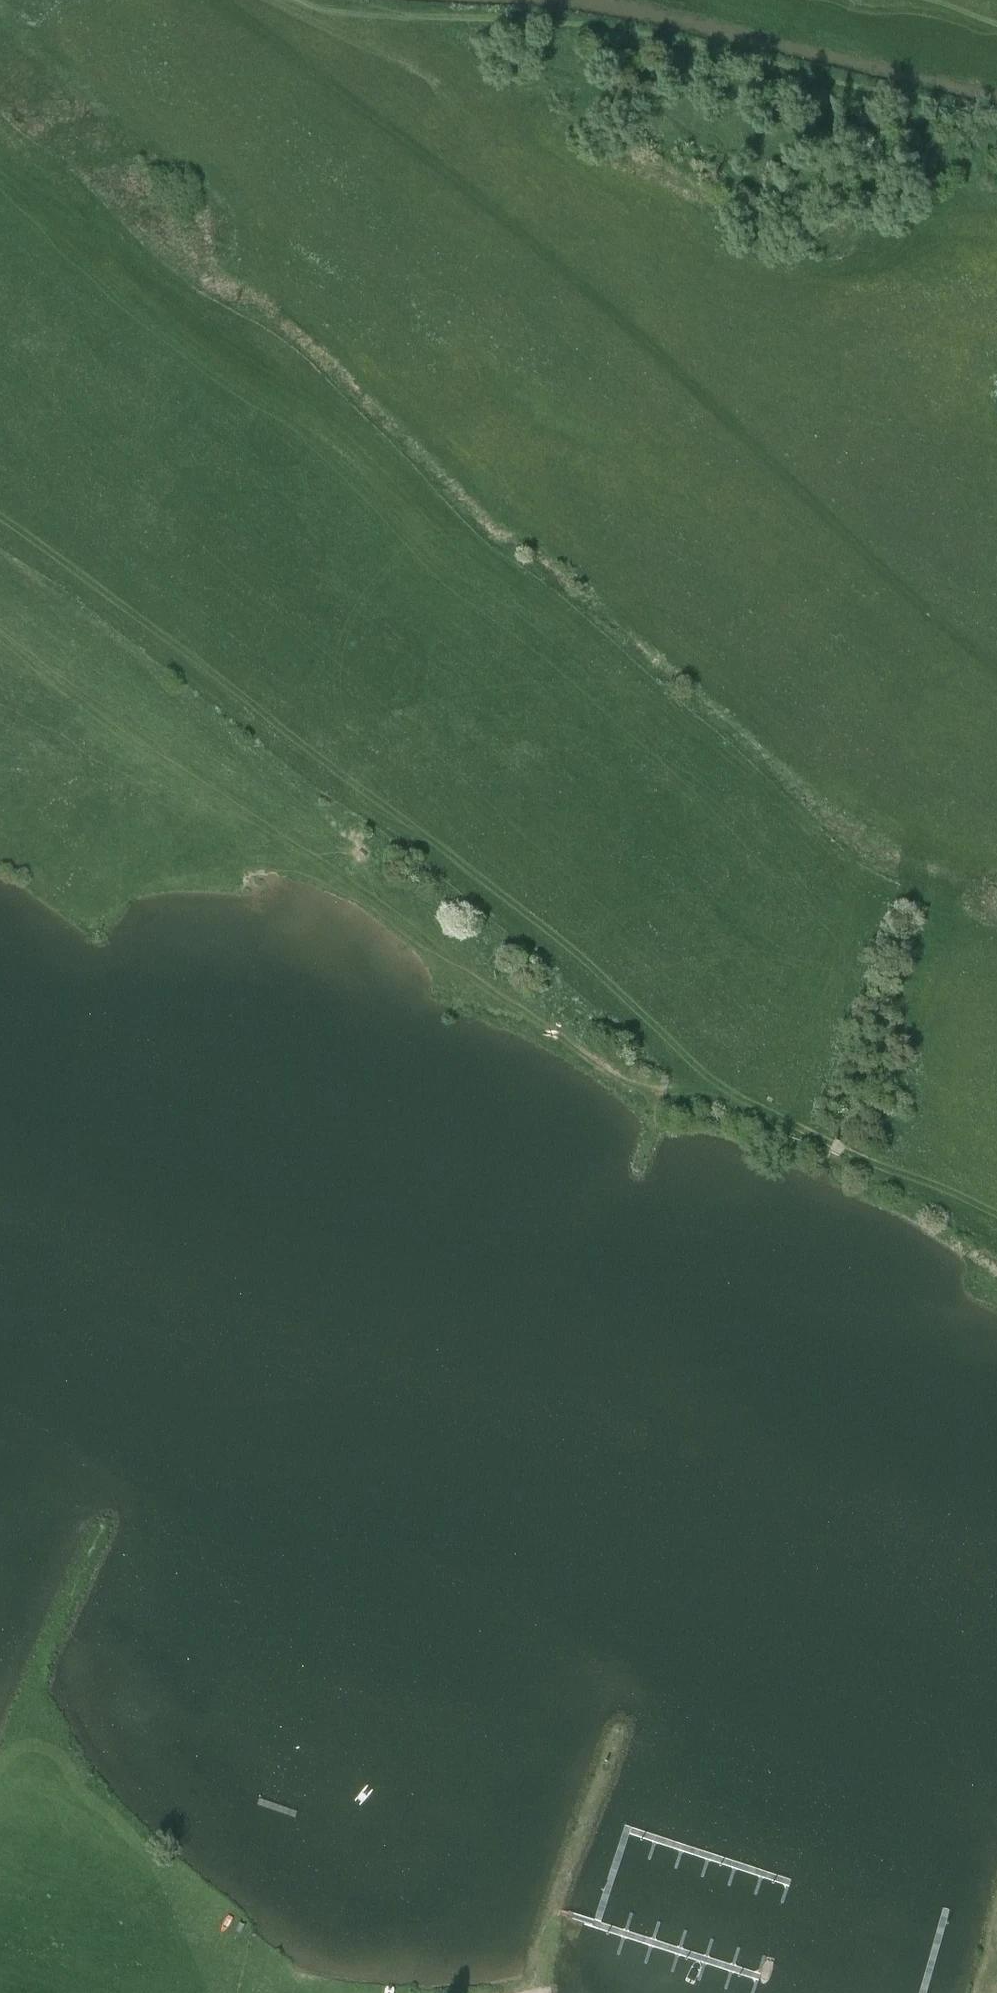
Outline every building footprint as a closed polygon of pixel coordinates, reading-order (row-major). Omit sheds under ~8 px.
[(985,1992),(996,1992),(996,1982),(985,1992)]
